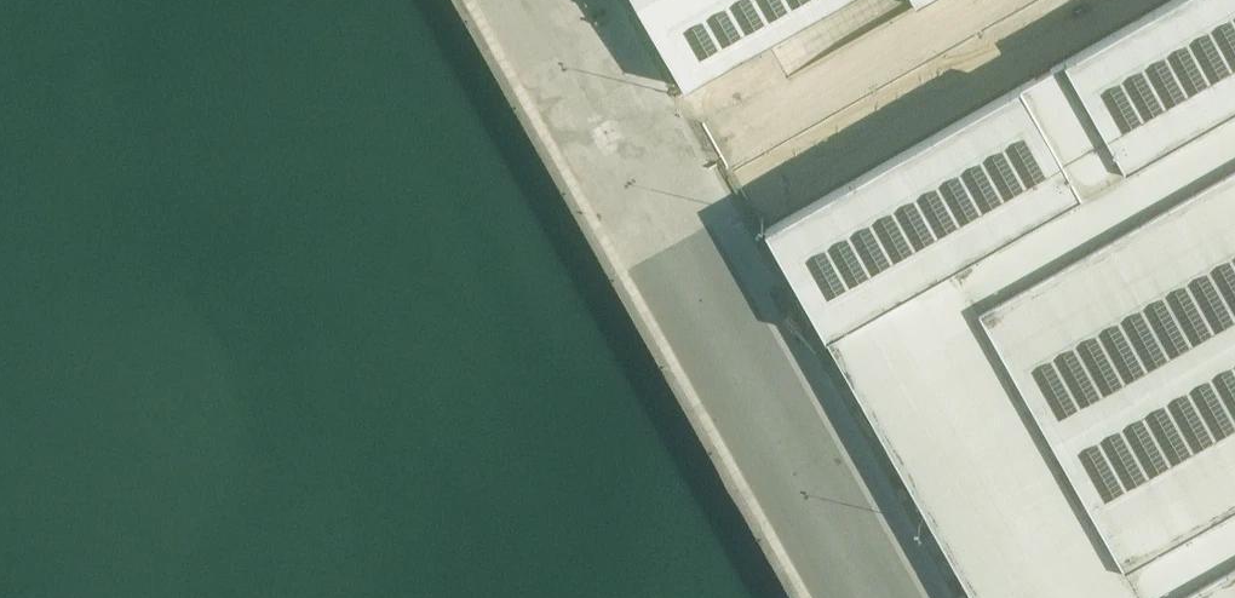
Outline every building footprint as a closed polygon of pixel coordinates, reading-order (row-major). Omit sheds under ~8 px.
[(685,86),(838,0),(636,0),(685,86)] [(764,228),(973,597),(1234,597),(1234,0),(1168,0),(764,228)] [(954,59),(860,100),(876,137),(970,97),(954,59)] [(795,147),(741,171),(751,194),(805,170),(795,147)]
